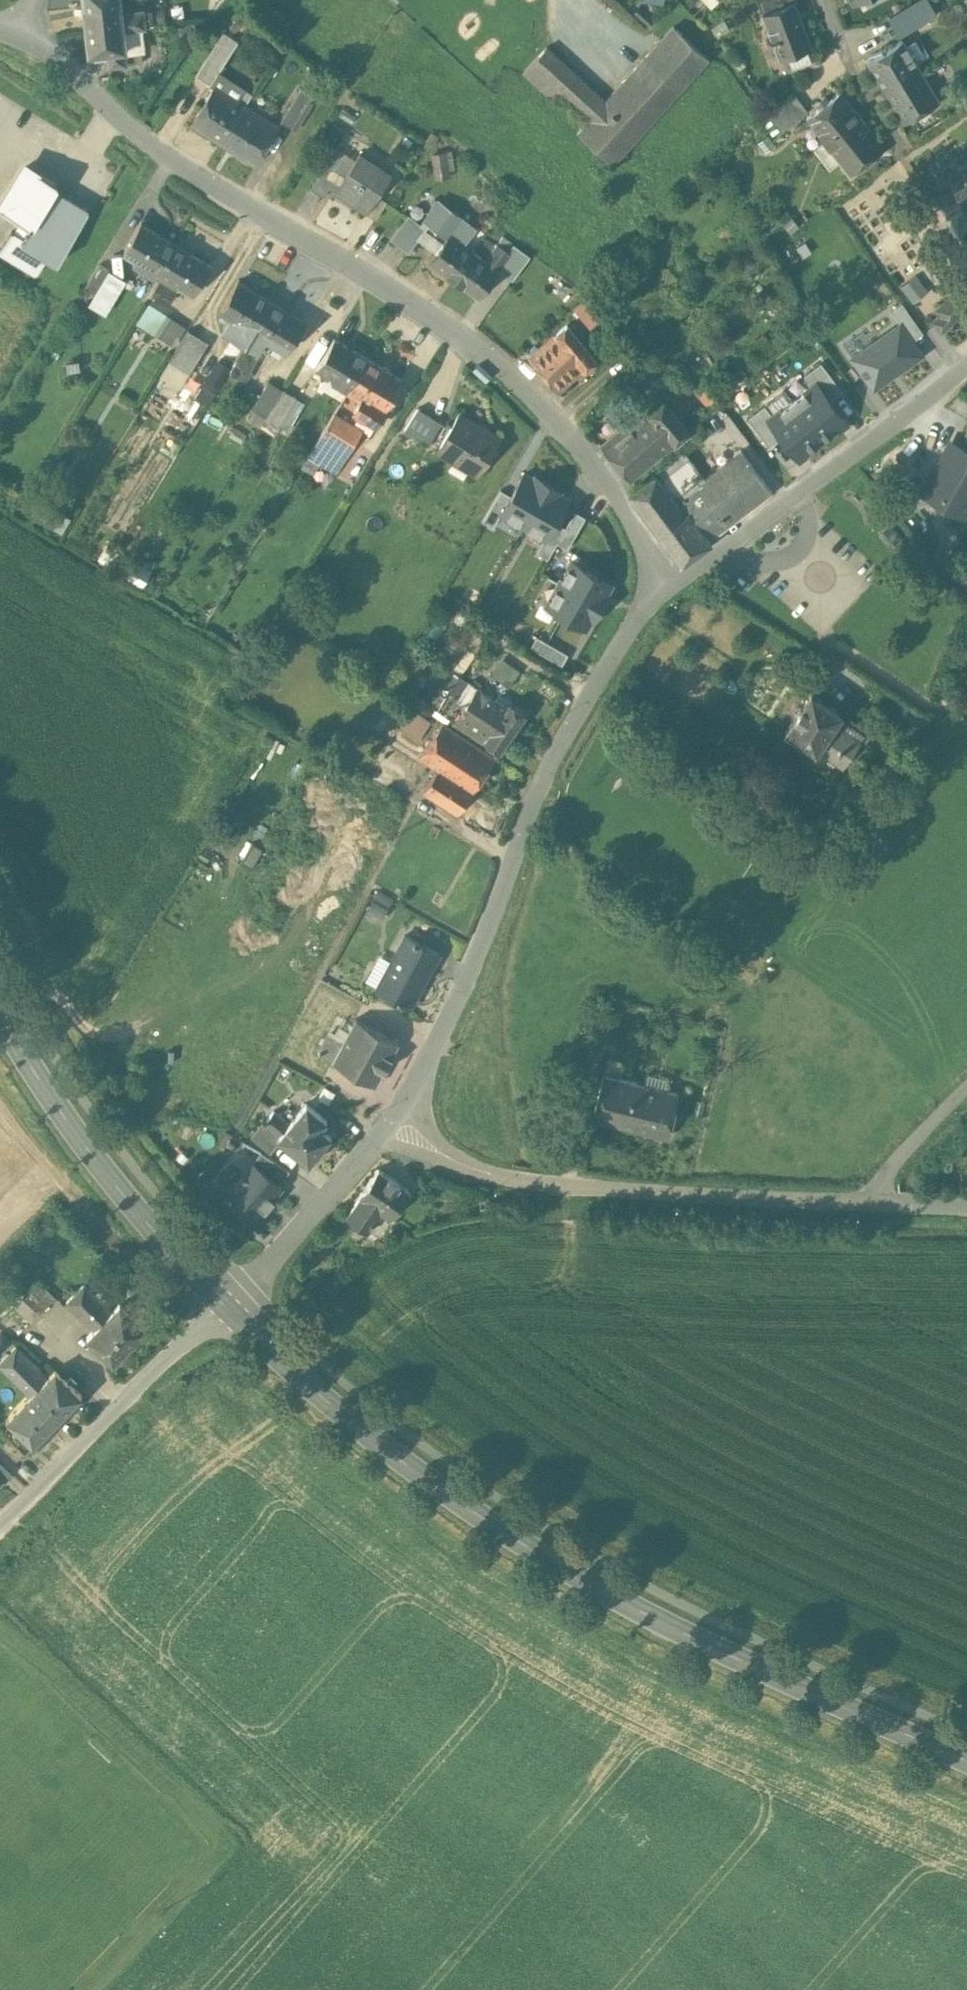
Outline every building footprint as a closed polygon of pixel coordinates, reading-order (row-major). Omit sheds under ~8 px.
[(761,13),(793,1),(794,2),(798,0),(756,0),(761,13)] [(793,1),(761,13),(771,38),(768,39),(769,42),(772,41),(778,58),(810,46),(794,2),(793,1)] [(120,2),(84,6),(86,28),(121,25),(122,28),(123,28),(121,11),(120,2)] [(893,23),(901,34),(922,18),(915,8),(893,23)] [(143,9),(121,11),(123,28),(144,26),(144,25),(143,10),(143,9)] [(151,9),(143,10),(144,25),(153,24),(151,9)] [(121,25),(86,28),(89,52),(108,49),(109,64),(126,62),(124,48),(125,48),(123,28),(122,28),(121,25)] [(673,25),(577,131),(612,162),(708,57),(673,25)] [(221,35),(194,78),(208,87),(236,44),(221,35)] [(902,39),(867,60),(903,120),(939,99),(902,39)] [(523,71),(552,98),(577,71),(548,44),(523,71)] [(244,104),(214,85),(191,122),(221,141),(244,104)] [(302,86),(280,120),(292,128),(313,94),(302,86)] [(839,91),(806,117),(850,173),(884,147),(861,118),(839,91)] [(793,92),(768,111),(784,130),(808,111),(793,92)] [(244,104),(221,141),(255,162),(278,126),(244,104)] [(454,171),(451,149),(438,151),(440,172),(454,171)] [(361,153),(360,153),(334,193),(335,194),(336,192),(366,211),(364,213),(366,213),(392,173),(391,172),(390,174),(360,155),(361,153)] [(327,163),(311,188),(323,196),(340,171),(327,163)] [(22,165),(0,202),(0,206),(21,219),(14,231),(12,230),(0,250),(0,252),(36,273),(46,257),(57,263),(89,210),(55,189),(59,183),(40,172),(39,175),(22,165)] [(963,182),(960,176),(956,179),(959,184),(954,187),(948,184),(944,189),(948,192),(943,197),(936,195),(934,202),(942,204),(947,213),(946,218),(952,220),(954,215),(960,208),(960,215),(966,215),(966,212),(966,209),(966,179),(963,182)] [(476,227),(438,199),(423,220),(428,224),(446,237),(428,261),(453,279),(474,251),(464,243),(476,227)] [(408,214),(390,238),(408,252),(428,224),(423,220),(420,223),(408,214)] [(176,244),(142,223),(125,251),(138,259),(137,262),(157,274),(176,244)] [(514,243),(503,236),(497,243),(508,251),(514,243)] [(485,238),(475,252),(485,260),(496,245),(495,244),(485,238)] [(475,252),(474,251),(454,279),(478,297),(499,269),(498,269),(510,253),(508,251),(497,243),(497,244),(496,243),(495,244),(496,245),(485,260),(475,252)] [(209,264),(176,244),(157,274),(178,287),(179,284),(193,292),(209,264)] [(966,286),(966,253),(951,265),(966,286)] [(100,263),(85,286),(95,293),(110,269),(100,263)] [(899,284),(912,300),(926,288),(913,272),(899,284)] [(271,300),(237,279),(219,309),(220,309),(218,314),(228,320),(222,330),(244,344),(271,300)] [(599,292),(576,312),(589,330),(613,309),(599,292)] [(937,308),(942,314),(934,321),(942,331),(952,322),(951,321),(959,314),(959,313),(966,307),(966,305),(956,292),(937,308)] [(305,319),(271,300),(244,344),(259,352),(267,337),(287,349),(305,319)] [(898,322),(849,356),(872,390),(924,353),(914,339),(923,332),(902,303),(890,311),(898,322)] [(170,317),(158,336),(168,342),(180,323),(170,317)] [(211,338),(190,325),(169,359),(190,372),(211,338)] [(565,327),(528,358),(557,391),(593,359),(565,327)] [(367,357),(334,337),(316,367),(334,378),(332,383),(347,392),(367,357)] [(259,352),(244,344),(229,369),(244,378),(259,352)] [(367,357),(347,392),(360,400),(354,410),(377,424),(387,407),(384,406),(401,378),(367,357)] [(823,440),(848,421),(815,379),(790,398),(823,440)] [(269,381),(254,408),(266,415),(283,388),(269,381)] [(294,395),(283,388),(266,415),(278,422),(294,395)] [(294,395),(278,422),(290,429),(305,402),(294,395)] [(798,460),(823,440),(790,398),(766,417),(798,460)] [(663,399),(637,421),(635,418),(602,445),(631,478),(689,430),(663,399)] [(441,422),(417,407),(404,429),(428,444),(441,422)] [(334,412),(309,454),(337,471),(362,429),(334,412)] [(497,438),(458,415),(437,451),(477,474),(497,438)] [(951,443),(924,492),(958,511),(965,509),(966,505),(966,452),(951,443)] [(692,489),(669,461),(630,492),(682,562),(747,510),(775,489),(744,448),(705,478),(692,489)] [(691,460),(683,450),(669,461),(692,489),(705,478),(691,460)] [(522,528),(549,482),(525,468),(509,495),(500,490),(483,521),(492,526),(499,515),(522,528)] [(571,495),(549,482),(522,528),(543,539),(536,552),(547,558),(556,541),(567,547),(584,516),(574,510),(566,525),(557,520),(571,495)] [(137,554),(126,572),(148,586),(159,568),(137,554)] [(569,558),(556,580),(601,605),(614,583),(569,558)] [(601,605),(556,580),(542,605),(587,630),(601,605)] [(451,634),(438,653),(453,664),(466,645),(451,634)] [(568,653),(536,635),(530,646),(562,664),(568,653)] [(519,672),(501,658),(491,671),(508,685),(519,672)] [(457,695),(438,681),(426,699),(445,713),(457,695)] [(458,695),(457,695),(445,713),(455,720),(477,687),(467,681),(458,695)] [(496,700),(477,687),(455,720),(484,740),(499,750),(525,712),(510,702),(511,699),(500,692),(496,700)] [(807,687),(779,728),(811,750),(818,739),(836,750),(847,733),(830,721),(839,708),(807,687)] [(406,696),(390,720),(419,739),(431,720),(412,708),(416,703),(406,696)] [(856,720),(839,708),(830,721),(847,733),(856,720)] [(495,757),(442,721),(419,756),(437,769),(471,791),(495,757)] [(471,791),(437,769),(423,791),(456,813),(471,791)] [(366,907),(383,915),(392,895),(375,887),(366,907)] [(405,934),(391,960),(393,961),(379,987),(377,986),(376,987),(398,999),(397,1000),(402,1003),(403,1002),(410,1006),(439,952),(405,934)] [(398,1040),(356,1017),(343,1040),(324,1029),(314,1048),(333,1058),(332,1059),(374,1083),(398,1040)] [(587,1064),(575,1061),(570,1080),(595,1086),(603,1052),(591,1049),(587,1064)] [(678,1091),(603,1072),(593,1117),(667,1136),(678,1091)] [(290,1124),(280,1137),(308,1161),(330,1134),(321,1127),(327,1119),(307,1103),(290,1124)] [(274,1110),(253,1136),(269,1150),(280,1137),(290,1124),(274,1110)] [(261,1149),(223,1195),(253,1221),(284,1184),(280,1182),(290,1170),(261,1149)] [(379,1168),(360,1195),(361,1195),(346,1216),(368,1232),(383,1211),(391,1217),(410,1190),(379,1168)] [(55,1297),(42,1283),(35,1289),(49,1303),(55,1297)] [(111,1311),(83,1285),(66,1302),(93,1329),(111,1311)] [(35,1289),(8,1317),(22,1331),(49,1303),(35,1289)] [(93,1329),(86,1337),(113,1363),(145,1330),(118,1304),(111,1311),(93,1329)] [(15,1347),(0,1362),(0,1367),(29,1395),(6,1418),(32,1444),(80,1395),(54,1370),(46,1377),(15,1347)] [(24,1452),(8,1436),(0,1444),(16,1460),(24,1452)] [(0,1461),(0,1478),(0,1480),(2,1482),(12,1472),(0,1461)]
